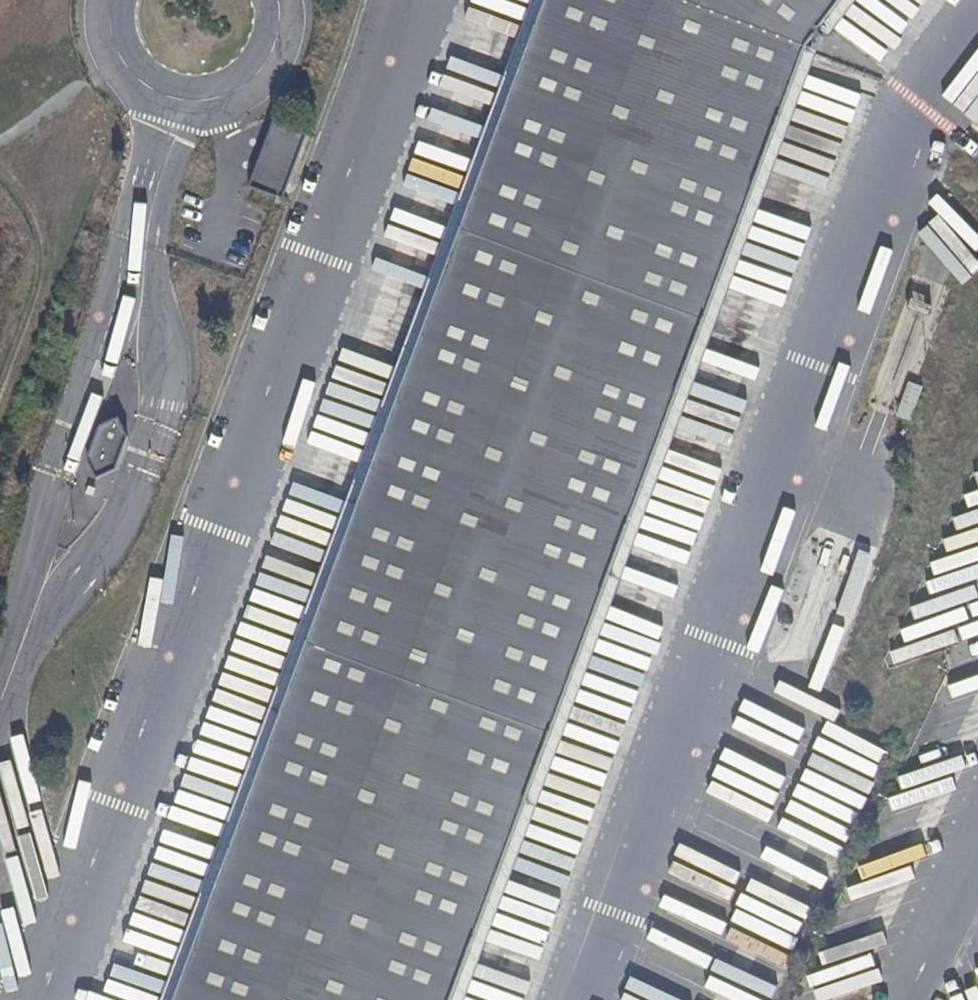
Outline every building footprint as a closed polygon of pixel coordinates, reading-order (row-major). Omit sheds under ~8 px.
[(168,999),(452,999),(805,52),(845,0),(549,0),(168,999)] [(248,184),(279,195),(301,136),(271,124),(248,184)]
